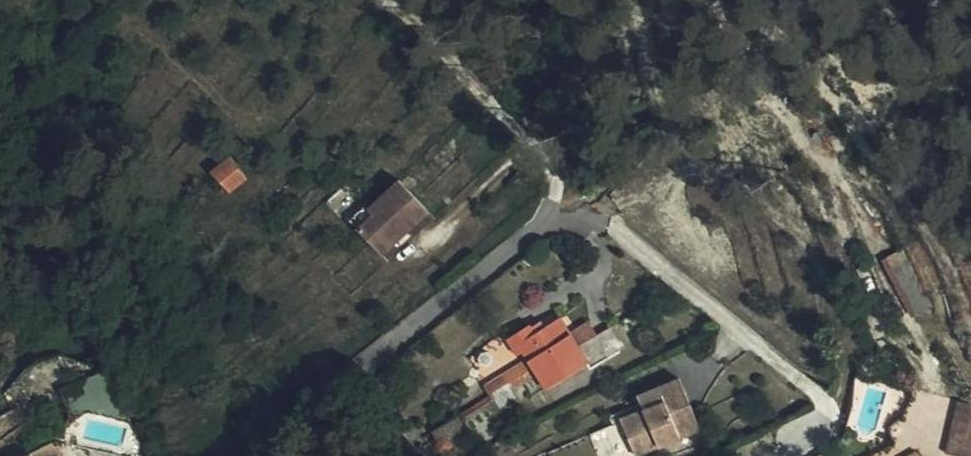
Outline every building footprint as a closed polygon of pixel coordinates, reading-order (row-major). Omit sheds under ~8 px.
[(231,170),(215,151),(198,166),(214,184),(231,170)] [(354,195),(341,208),(371,244),(419,204),(391,171),(357,198),(354,195)] [(904,246),(883,257),(913,315),(934,304),(904,246)] [(575,358),(564,344),(556,333),(543,315),(522,330),(514,322),(493,337),(505,353),(511,350),(537,385),(575,358)] [(556,333),(564,344),(589,327),(578,316),(556,333)] [(677,389),(633,404),(636,417),(616,424),(627,455),(643,455),(695,437),(677,389)] [(970,441),(970,417),(950,412),(938,455),(966,455),(970,441)] [(40,426),(18,441),(25,455),(58,455),(40,426)]
